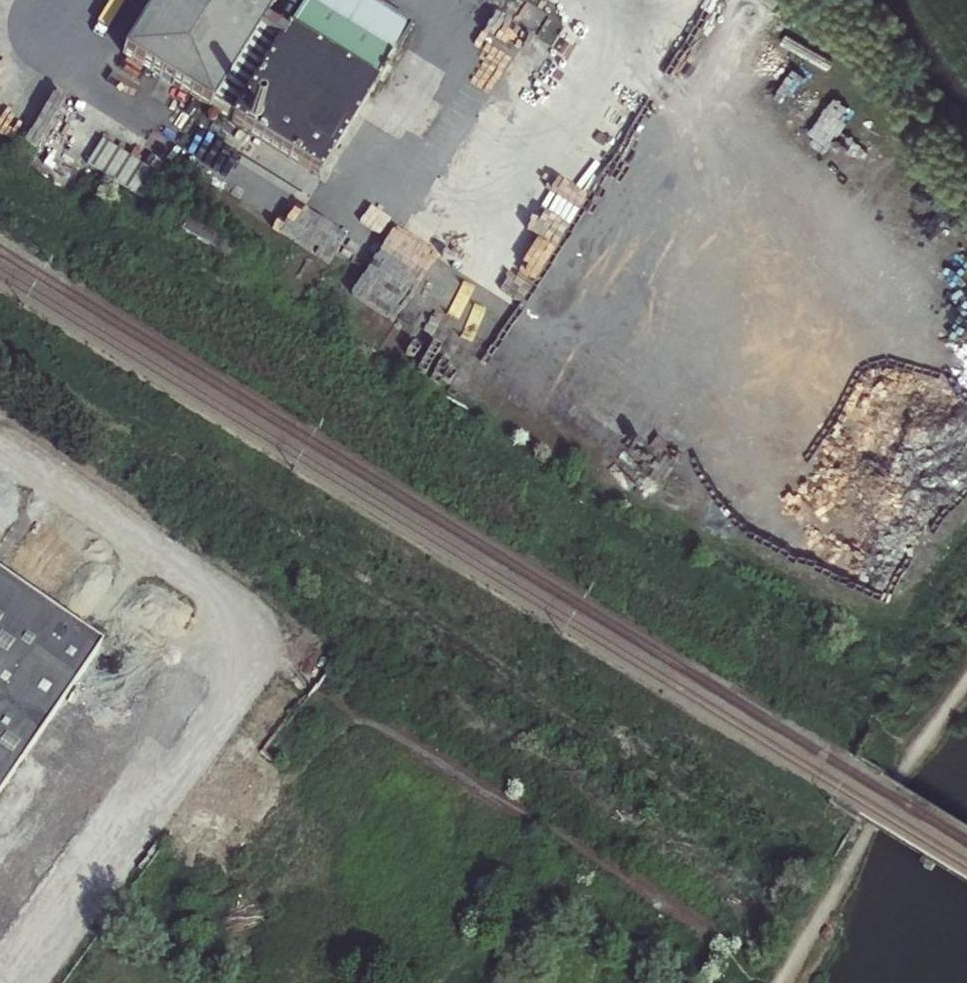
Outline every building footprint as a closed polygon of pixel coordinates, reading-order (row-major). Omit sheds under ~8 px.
[(279,0),(155,0),(122,55),(210,109),(210,108),(230,121),(230,122),(319,178),(411,29),(365,0),(307,0),(286,33),(284,31),(282,35),(264,24),(279,0)] [(133,187),(145,163),(100,141),(88,166),(133,187)] [(0,578),(0,792),(101,642),(67,622),(0,578)] [(204,801),(190,827),(221,844),(235,817),(204,801)]
